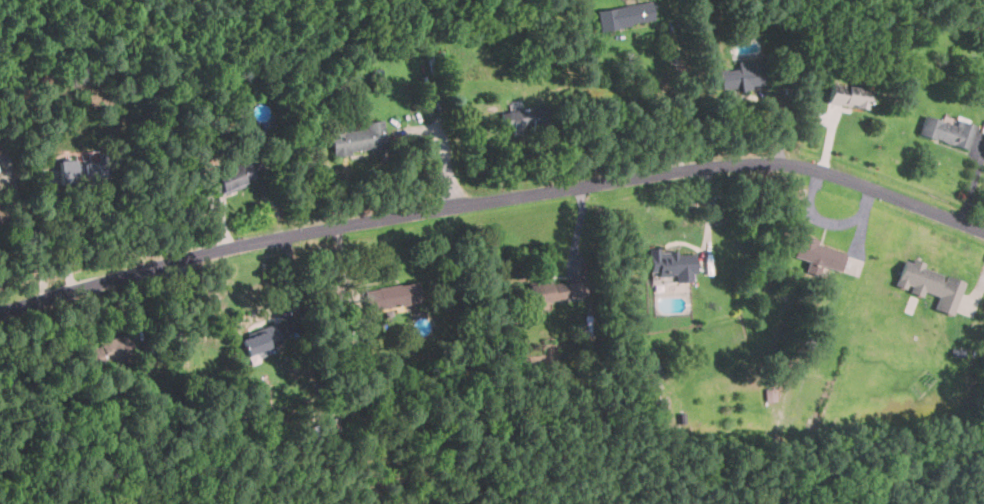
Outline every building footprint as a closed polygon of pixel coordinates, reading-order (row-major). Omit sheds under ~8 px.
[(598,10),(601,30),(656,21),(652,1),(598,10)] [(737,61),(738,67),(716,69),(718,89),(765,84),(762,59),(737,61)] [(870,109),(872,89),(831,84),(829,104),(870,109)] [(513,135),(550,131),(547,106),(501,112),(503,130),(512,128),(513,135)] [(919,134),(969,148),(976,125),(958,119),(956,124),(925,114),(919,134)] [(331,130),(334,155),(388,149),(384,119),(367,122),(368,126),(331,130)] [(60,160),(60,185),(78,185),(78,160),(60,160)] [(257,181),(250,160),(217,172),(224,193),(257,181)] [(111,183),(111,161),(83,161),(83,183),(111,183)] [(847,251),(817,245),(814,264),(843,269),(847,251)] [(651,251),(652,276),(677,275),(677,280),(698,279),(696,249),(651,251)] [(907,259),(897,283),(938,298),(935,309),(953,316),(966,282),(907,259)] [(539,301),(589,297),(587,280),(555,283),(554,281),(531,283),(533,311),(540,311),(539,301)] [(369,310),(423,302),(420,282),(366,290),(369,310)] [(244,337),(251,355),(285,342),(278,324),(244,337)] [(129,336),(87,345),(92,367),(134,358),(129,336)]
